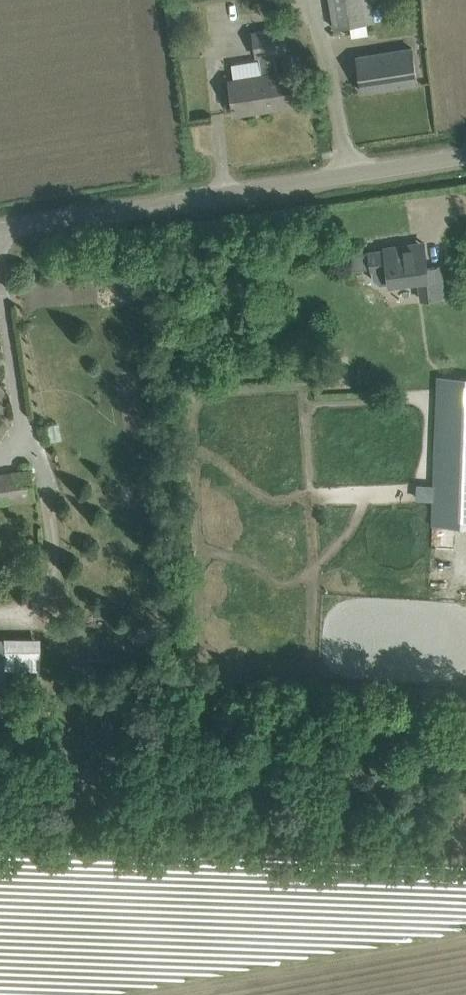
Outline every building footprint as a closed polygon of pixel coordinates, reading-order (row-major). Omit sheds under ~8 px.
[(375,21),(372,0),(331,0),(335,28),(375,21)] [(278,73),(275,53),(286,51),(282,28),(255,32),(258,55),(259,55),(262,75),(231,80),(236,111),(263,107),(263,109),(294,104),(289,71),(278,73)] [(363,91),(418,82),(413,47),(357,56),(363,91)] [(414,249),(414,244),(368,250),(368,253),(350,255),(352,271),(369,268),(370,279),(378,285),(420,279),(423,299),(445,296),(441,266),(428,268),(425,247),(414,249)] [(438,377),(432,525),(465,527),(465,378),(438,377)] [(36,497),(32,469),(0,474),(0,503),(36,497)] [(13,592),(13,579),(0,580),(0,593),(13,592)] [(41,640),(0,640),(0,710),(7,711),(8,669),(42,669),(41,640)] [(38,675),(14,675),(14,684),(38,685),(38,675)]
